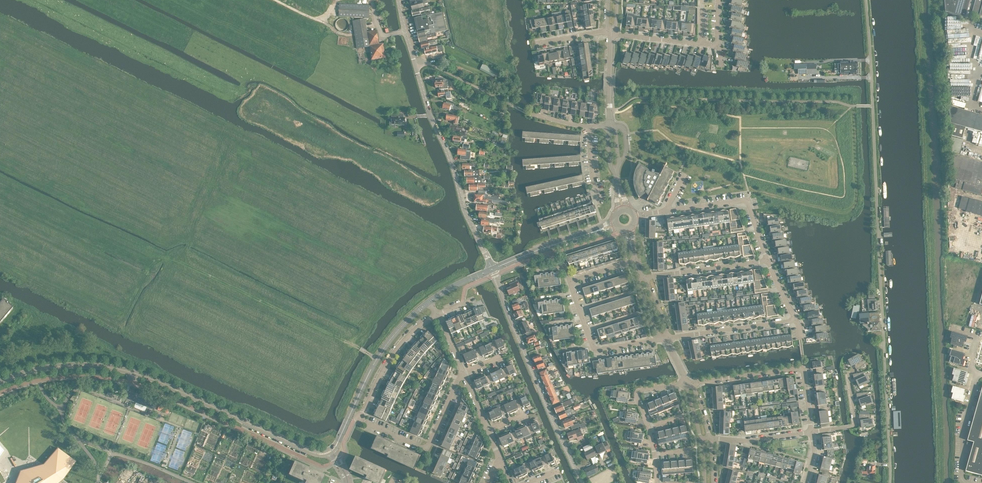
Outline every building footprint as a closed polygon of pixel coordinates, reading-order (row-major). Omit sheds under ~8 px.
[(410,4),(411,6),(411,7),(411,9),(412,9),(412,10),(424,7),(423,4),(427,3),(426,0),(423,0),(423,1),(410,4)] [(945,12),(965,17),(970,0),(944,0),(945,12)] [(972,13),(979,15),(981,16),(981,0),(975,0),(972,13)] [(729,11),(744,14),(741,13),(742,9),(743,10),(744,6),(729,3),(729,6),(731,7),(730,11),(729,11)] [(339,16),(364,17),(364,18),(369,18),(369,5),(339,4),(339,16)] [(419,9),(412,11),(413,16),(420,14),(420,12),(430,9),(429,6),(419,9)] [(562,13),(561,13),(563,23),(567,23),(568,23),(569,28),(572,27),(572,28),(573,28),(570,11),(565,11),(566,15),(562,15),(562,13)] [(729,18),(744,22),(741,21),(742,17),(743,17),(744,14),(729,11),(728,14),(731,14),(730,18),(729,18)] [(414,18),(417,30),(424,29),(429,27),(431,34),(435,33),(447,30),(443,12),(427,15),(427,13),(421,14),(422,17),(414,18)] [(560,16),(552,17),(554,25),(558,24),(559,25),(560,29),(563,29),(564,29),(563,23),(561,13),(560,14),(560,16)] [(634,28),(635,14),(627,13),(626,25),(630,25),(630,27),(634,28)] [(638,26),(641,27),(642,18),(636,17),(636,14),(635,14),(634,28),(637,28),(638,26)] [(544,16),(543,17),(545,26),(549,26),(550,26),(551,31),(554,30),(554,31),(555,31),(554,25),(552,17),(544,18),(544,16)] [(645,29),(649,29),(650,16),(649,16),(649,19),(642,18),(641,27),(645,27),(645,29)] [(653,28),(656,28),(657,19),(651,19),(651,17),(650,16),(649,29),(652,30),(653,28)] [(545,26),(543,17),(540,17),(541,19),(535,20),(534,20),(531,21),(532,29),(540,27),(541,28),(542,32),(545,32),(546,32),(545,26)] [(341,29),(350,30),(351,25),(348,25),(349,19),(340,18),(339,27),(341,27),(341,29)] [(660,31),(663,31),(665,18),(664,18),(664,20),(657,19),(656,28),(660,29),(660,31)] [(668,29),(671,30),(672,21),(665,20),(666,18),(665,18),(663,31),(667,32),(668,29)] [(730,26),(744,30),(744,29),(741,29),(742,25),(743,25),(744,22),(729,18),(729,22),(731,22),(730,26)] [(365,19),(353,21),(357,48),(369,46),(372,59),(385,57),(383,43),(379,44),(377,30),(367,32),(365,19)] [(674,32),(678,33),(680,20),(679,20),(679,22),(672,21),(671,30),(675,30),(674,32)] [(682,31),(686,31),(687,23),(680,22),(681,20),(680,20),(678,33),(682,33),(682,31)] [(687,23),(686,31),(690,32),(689,34),(693,34),(695,24),(694,24),(695,21),(694,21),(694,23),(687,23)] [(731,30),(730,34),(745,38),(745,37),(741,37),(742,33),(744,33),(744,30),(730,26),(729,29),(731,30)] [(417,31),(418,37),(431,34),(429,27),(424,29),(425,29),(417,31)] [(431,34),(418,37),(420,42),(427,40),(426,38),(436,36),(435,33),(431,34)] [(732,38),(731,42),(746,46),(746,45),(742,44),(743,41),(744,41),(745,38),(730,34),(731,34),(730,37),(732,38)] [(964,35),(946,34),(946,43),(957,44),(957,39),(964,39),(964,35)] [(435,40),(421,43),(422,48),(429,47),(429,43),(430,42),(430,43),(435,42),(435,40)] [(733,46),(732,50),(748,54),(748,53),(743,52),(744,48),(745,49),(746,46),(731,42),(732,42),(731,45),(733,46)] [(442,45),(424,49),(425,54),(437,51),(437,49),(439,49),(440,52),(444,51),(442,45)] [(564,50),(560,51),(563,63),(563,61),(570,60),(568,51),(565,52),(564,50)] [(735,54),(734,58),(750,62),(745,60),(746,57),(747,57),(748,54),(732,50),(733,51),(733,53),(735,54)] [(557,53),(553,54),(555,63),(562,61),(562,64),(563,63),(560,51),(557,51),(557,53)] [(627,65),(630,66),(634,52),(631,51),(631,54),(626,52),(625,55),(622,54),(621,61),(622,61),(623,62),(623,63),(627,64),(627,65)] [(635,66),(638,67),(642,53),(639,52),(638,54),(634,53),(635,52),(634,52),(630,66),(630,67),(631,63),(635,65),(635,66)] [(642,66),(645,67),(650,53),(647,52),(646,54),(642,53),(638,67),(639,64),(643,65),(642,66)] [(650,67),(653,68),(658,53),(654,52),(654,55),(650,54),(650,53),(645,67),(646,67),(647,64),(650,65),(650,67)] [(548,66),(546,53),(542,54),(542,56),(538,57),(540,65),(547,64),(547,66),(548,66)] [(549,53),(546,53),(548,66),(549,66),(548,64),(555,63),(553,54),(550,55),(549,53)] [(658,67),(661,68),(665,54),(662,53),(662,55),(658,54),(658,53),(653,68),(654,65),(658,66),(658,67)] [(666,67),(669,68),(673,54),(670,53),(669,55),(665,54),(666,54),(665,54),(661,68),(662,65),(666,66),(666,67)] [(673,68),(676,69),(681,55),(678,54),(677,56),(673,55),(673,54),(669,68),(670,65),(674,67),(673,68)] [(681,68),(684,69),(689,55),(685,54),(685,56),(681,55),(676,69),(677,69),(678,66),(681,67),(681,68)] [(689,68),(692,69),(696,55),(693,54),(692,57),(689,55),(684,69),(685,66),(689,67),(689,68)] [(704,55),(700,70),(701,66),(705,67),(705,68),(711,70),(712,55),(709,54),(708,56),(704,55)] [(696,69),(700,70),(704,55),(704,56),(701,55),(700,57),(696,56),(697,55),(696,55),(692,69),(693,66),(697,68),(696,69)] [(750,62),(734,58),(735,59),(734,62),(737,62),(736,66),(739,67),(738,71),(745,71),(745,70),(745,69),(747,69),(748,65),(749,65),(750,62)] [(480,69),(494,76),(496,77),(497,76),(499,77),(502,72),(499,70),(498,72),(482,64),(480,69)] [(456,65),(455,69),(461,71),(460,73),(463,74),(463,73),(472,77),(473,73),(456,65)] [(436,87),(440,87),(440,89),(447,88),(446,82),(447,82),(447,79),(441,77),(436,77),(437,80),(435,81),(435,83),(435,84),(435,86),(436,86),(436,87)] [(438,91),(438,96),(446,96),(447,99),(451,98),(450,92),(445,92),(445,90),(438,91)] [(548,111),(549,105),(551,95),(548,94),(548,96),(542,95),(541,95),(538,95),(537,102),(545,104),(545,105),(545,109),(548,110),(548,111)] [(557,112),(558,106),(559,99),(552,97),(552,95),(551,95),(549,105),(554,105),(554,106),(553,111),(557,112)] [(566,114),(567,108),(569,98),(569,97),(566,96),(566,100),(559,99),(558,106),(563,107),(563,108),(562,113),(566,113),(566,114)] [(575,115),(576,110),(577,102),(569,100),(570,98),(569,98),(567,108),(571,109),(572,110),(571,114),(575,115)] [(584,117),(585,111),(587,101),(586,101),(585,103),(577,102),(576,110),(580,110),(581,111),(580,116),(584,116),(584,117)] [(596,103),(587,101),(585,111),(589,112),(590,113),(589,117),(593,118),(592,119),(593,119),(594,113),(598,114),(598,106),(595,105),(596,103)] [(452,107),(460,111),(465,113),(467,110),(461,108),(453,104),(448,102),(447,103),(444,102),(442,108),(450,110),(451,107),(452,107)] [(951,135),(962,139),(966,127),(981,132),(981,115),(949,106),(949,108),(951,135)] [(403,114),(392,114),(392,122),(395,122),(395,124),(404,125),(404,122),(405,122),(406,122),(406,120),(406,118),(405,118),(405,117),(403,117),(403,114)] [(445,118),(446,119),(446,120),(453,121),(453,123),(454,123),(454,125),(458,125),(458,124),(459,116),(455,115),(447,114),(446,117),(445,118)] [(449,126),(449,129),(450,129),(450,130),(456,131),(460,132),(460,133),(465,134),(465,132),(462,132),(463,127),(457,126),(450,125),(450,127),(449,126)] [(454,135),(453,140),(454,141),(454,143),(458,143),(458,141),(461,141),(464,142),(465,139),(467,139),(468,136),(460,134),(460,136),(454,135)] [(573,135),(573,145),(577,145),(577,142),(580,142),(581,136),(580,136),(580,137),(577,137),(578,136),(573,135)] [(951,137),(952,152),(959,153),(963,140),(951,137)] [(457,153),(458,153),(458,154),(461,155),(460,159),(470,160),(471,153),(471,150),(458,148),(458,151),(457,151),(457,153)] [(962,190),(981,195),(981,192),(981,186),(976,185),(977,180),(981,182),(981,162),(953,154),(953,156),(955,179),(956,179),(955,183),(956,183),(955,188),(962,190)] [(530,169),(530,159),(525,160),(525,161),(523,161),(523,160),(522,160),(523,166),(526,166),(526,169),(530,169)] [(636,193),(637,193),(637,194),(638,195),(638,197),(639,198),(646,193),(647,194),(646,195),(647,197),(649,196),(649,197),(647,200),(648,201),(649,199),(656,203),(658,199),(659,200),(663,193),(661,193),(663,189),(665,190),(674,172),(665,167),(667,164),(667,163),(661,175),(654,173),(655,171),(653,170),(652,173),(648,172),(649,171),(641,165),(638,170),(636,170),(636,171),(635,172),(634,174),(634,175),(636,176),(636,181),(634,181),(634,183),(634,184),(634,186),(634,187),(637,187),(638,192),(637,193),(636,193)] [(579,176),(575,177),(577,186),(581,185),(581,182),(584,181),(582,175),(582,176),(580,177),(579,176)] [(571,179),(568,179),(569,184),(572,184),(573,187),(577,186),(575,177),(571,178),(571,179)] [(565,179),(561,180),(563,189),(567,188),(567,185),(569,184),(568,179),(566,180),(565,179)] [(557,182),(554,182),(555,187),(558,187),(559,190),(563,189),(561,180),(557,181),(557,182)] [(551,182),(547,183),(549,192),(553,191),(553,188),(555,187),(554,182),(551,183),(551,182)] [(543,185),(540,186),(541,190),(544,190),(545,193),(549,192),(547,183),(543,184),(543,185)] [(537,185),(533,186),(535,195),(539,194),(538,191),(541,190),(540,186),(537,186),(537,185)] [(535,195),(533,186),(529,187),(529,188),(526,189),(526,187),(527,193),(530,193),(531,196),(535,195)] [(959,208),(966,210),(969,198),(962,196),(959,208)] [(966,210),(966,211),(981,216),(981,201),(969,198),(966,210)] [(589,202),(587,203),(592,216),(594,215),(594,213),(596,212),(592,201),(589,202)] [(587,204),(583,206),(586,215),(588,215),(589,217),(592,216),(587,203),(586,203),(587,204)] [(579,205),(578,206),(582,219),(585,218),(584,216),(586,215),(583,206),(580,207),(579,205)] [(577,207),(573,209),(576,218),(579,218),(579,220),(582,219),(578,206),(576,206),(577,207)] [(570,208),(568,209),(572,222),(575,221),(574,219),(576,218),(573,209),(570,210),(570,208)] [(567,211),(564,212),(567,221),(569,221),(570,223),(572,222),(568,209),(567,209),(567,211)] [(728,211),(729,222),(731,233),(745,231),(744,231),(744,228),(743,228),(737,229),(736,220),(740,219),(736,209),(730,209),(730,211),(728,211)] [(560,211),(558,212),(563,225),(565,225),(564,222),(567,221),(564,212),(560,213),(560,211)] [(557,214),(554,215),(557,225),(559,224),(560,226),(563,225),(558,212),(557,212),(557,214)] [(550,214),(549,215),(553,228),(556,228),(555,225),(557,225),(554,215),(551,216),(550,214)] [(766,225),(766,226),(781,224),(781,223),(778,224),(778,220),(779,219),(779,215),(763,214),(764,221),(767,221),(767,225),(766,225)] [(544,218),(547,228),(549,227),(550,229),(553,228),(549,215),(547,215),(548,217),(544,218)] [(542,229),(547,228),(544,218),(539,219),(540,223),(538,223),(540,228),(542,227),(542,229)] [(769,232),(769,233),(784,231),(784,230),(781,231),(780,227),(782,227),(781,224),(766,226),(767,229),(769,228),(770,232),(769,232)] [(771,240),(772,240),(786,238),(783,238),(783,234),(784,234),(784,231),(769,233),(769,236),(772,235),(772,239),(771,240)] [(737,234),(739,245),(740,255),(745,254),(746,256),(754,255),(750,244),(744,245),(743,239),(748,239),(747,235),(746,235),(746,236),(745,233),(745,232),(737,234)] [(774,247),(789,245),(786,245),(785,241),(787,241),(786,238),(772,240),(772,243),(774,243),(775,247),(774,247)] [(610,241),(614,253),(619,252),(615,240),(610,241)] [(610,241),(605,243),(609,254),(614,253),(610,241)] [(605,243),(600,244),(604,256),(609,254),(605,243)] [(600,244),(595,246),(599,257),(604,256),(600,244)] [(777,254),(792,252),(789,252),(788,248),(789,248),(789,245),(774,247),(775,250),(777,250),(778,254),(777,254)] [(595,246),(591,247),(594,259),(599,257),(595,246)] [(591,247),(586,249),(589,260),(594,259),(591,247)] [(581,251),(584,262),(589,261),(589,260),(586,249),(581,251)] [(581,251),(576,252),(580,264),(584,262),(581,251)] [(576,252),(571,254),(574,263),(578,261),(579,264),(580,264),(576,252)] [(780,261),(795,259),(792,260),(791,256),(792,256),(792,252),(777,254),(778,257),(780,257),(780,261)] [(783,268),(783,269),(798,267),(798,266),(795,267),(794,263),(795,263),(795,259),(780,261),(780,265),(783,264),(783,268)] [(786,275),(786,276),(801,274),(801,273),(798,274),(797,270),(798,270),(798,267),(783,269),(784,272),(786,271),(787,275),(786,275)] [(752,270),(753,282),(755,293),(769,291),(768,291),(768,288),(767,288),(761,289),(760,280),(764,279),(760,269),(754,270),(754,271),(752,272),(752,270)] [(544,286),(543,274),(540,274),(540,275),(534,276),(535,283),(536,283),(538,282),(539,287),(544,286)] [(790,282),(790,283),(804,281),(801,281),(800,277),(802,277),(801,274),(786,276),(787,279),(789,279),(790,282)] [(626,275),(618,277),(621,285),(621,287),(629,285),(626,275)] [(618,277),(611,279),(614,287),(621,285),(618,277)] [(611,279),(604,281),(607,289),(614,287),(611,279)] [(508,290),(509,294),(513,293),(514,294),(517,292),(520,290),(517,285),(519,284),(517,281),(511,284),(513,287),(508,289),(508,290)] [(604,281),(597,284),(599,291),(607,289),(604,281)] [(792,286),(793,290),(808,288),(804,288),(804,284),(805,284),(804,281),(790,283),(790,286),(792,286)] [(597,284),(590,286),(592,294),(599,291),(597,284)] [(592,294),(590,286),(583,288),(585,296),(592,294)] [(796,293),(797,297),(811,295),(808,295),(807,291),(808,291),(808,288),(793,290),(794,293),(796,293)] [(761,294),(763,305),(764,317),(765,317),(764,315),(769,315),(770,316),(778,315),(774,305),(768,306),(767,300),(772,299),(771,296),(770,296),(769,293),(761,294)] [(633,295),(625,298),(628,306),(635,303),(633,295)] [(800,300),(800,304),(815,302),(811,302),(811,298),(812,298),(811,295),(797,297),(797,300),(800,300)] [(625,298),(618,300),(621,308),(628,306),(625,298)] [(548,313),(546,300),(544,301),(544,302),(538,303),(539,310),(540,309),(542,309),(543,314),(543,313),(548,313)] [(618,300),(611,302),(614,310),(621,308),(618,300)] [(869,300),(869,304),(870,311),(878,310),(878,302),(876,302),(876,300),(869,300)] [(13,308),(5,302),(0,307),(0,324),(13,308)] [(611,302),(604,304),(606,312),(614,310),(611,302)] [(803,307),(804,311),(819,309),(815,309),(814,305),(816,305),(815,302),(800,304),(801,307),(803,307)] [(512,305),(512,306),(512,307),(512,308),(513,308),(514,311),(520,308),(521,309),(525,308),(524,304),(519,306),(518,303),(512,305)] [(604,304),(597,307),(599,314),(606,312),(604,304)] [(473,308),(479,321),(484,318),(482,313),(486,311),(483,306),(477,308),(476,307),(473,308)] [(599,314),(597,307),(590,309),(592,317),(599,314)] [(471,309),(468,311),(473,323),(479,321),(473,308),(474,310),(471,311),(471,309)] [(807,314),(808,318),(823,316),(819,316),(818,312),(819,312),(819,309),(804,311),(805,314),(807,314)] [(513,314),(515,319),(518,318),(520,323),(523,321),(522,319),(521,317),(524,315),(521,310),(513,314)] [(465,313),(463,314),(468,326),(473,323),(468,311),(465,312),(465,313)] [(860,324),(862,323),(863,325),(863,326),(867,329),(868,331),(881,330),(879,312),(865,314),(858,314),(860,324)] [(460,314),(457,315),(462,328),(468,326),(463,314),(460,316),(460,314)] [(972,314),(969,326),(973,327),(977,315),(972,314)] [(454,317),(451,318),(457,330),(462,328),(457,315),(456,315),(457,317),(455,318),(454,317)] [(640,316),(633,318),(636,329),(644,326),(640,316)] [(811,325),(812,325),(826,323),(823,323),(822,320),(823,319),(823,316),(808,318),(809,321),(811,321),(812,325),(811,325)] [(457,330),(451,318),(448,319),(449,321),(446,322),(451,333),(457,330)] [(633,318),(626,321),(629,331),(636,329),(633,318)] [(518,324),(523,335),(527,333),(528,336),(535,333),(534,329),(531,331),(526,321),(518,324)] [(626,321),(619,323),(622,333),(629,331),(626,321)] [(612,325),(614,333),(615,335),(622,333),(619,323),(612,325)] [(812,332),(813,333),(827,331),(827,330),(826,331),(826,327),(827,326),(826,323),(812,325),(812,328),(814,328),(815,332),(812,332)] [(612,325),(605,327),(607,335),(614,333),(612,325)] [(559,339),(557,326),(555,326),(555,328),(549,328),(550,335),(553,335),(554,340),(554,339),(559,339)] [(607,335),(605,327),(597,330),(600,337),(607,335)] [(425,332),(423,334),(432,344),(437,340),(428,331),(426,333),(425,332)] [(827,331),(813,333),(813,336),(815,335),(816,340),(819,339),(819,342),(826,342),(826,341),(826,339),(827,338),(827,334),(828,334),(827,331)] [(952,338),(950,344),(962,347),(963,344),(964,344),(963,343),(964,341),(966,342),(968,336),(952,331),(950,337),(952,338)] [(421,338),(419,340),(428,348),(432,344),(423,334),(420,337),(421,338)] [(526,338),(528,343),(534,341),(535,342),(537,341),(535,334),(526,338)] [(495,339),(492,341),(496,348),(498,347),(499,350),(500,350),(501,349),(502,349),(502,350),(502,349),(503,351),(507,350),(505,344),(504,345),(501,339),(496,341),(495,339)] [(416,341),(414,344),(424,353),(428,348),(419,340),(417,342),(416,341)] [(490,343),(485,346),(489,355),(492,354),(492,353),(494,352),(493,349),(496,348),(492,341),(493,342),(490,343)] [(410,349),(409,349),(420,358),(424,353),(414,344),(411,347),(413,348),(411,350),(410,349)] [(480,348),(477,349),(480,355),(482,354),(483,357),(484,357),(485,356),(486,356),(489,355),(485,346),(480,348)] [(406,354),(405,354),(416,362),(420,358),(409,349),(407,352),(408,353),(407,355),(406,354)] [(474,350),(469,352),(473,362),(476,360),(478,359),(477,356),(480,355),(477,349),(474,350)] [(949,362),(963,366),(965,359),(963,359),(965,353),(951,349),(949,356),(951,356),(949,362)] [(573,364),(572,351),(569,351),(569,353),(563,354),(564,360),(565,360),(567,360),(568,365),(568,364),(573,364)] [(473,362),(469,352),(464,355),(461,356),(463,362),(466,361),(467,364),(468,363),(469,363),(470,363),(473,362)] [(405,358),(403,360),(413,367),(416,362),(405,354),(403,357),(405,358)] [(540,354),(533,357),(535,362),(542,360),(542,361),(543,361),(548,359),(547,356),(546,357),(546,356),(541,358),(540,354)] [(848,360),(850,364),(850,363),(852,366),(854,364),(855,366),(854,367),(857,370),(866,363),(864,360),(862,361),(861,361),(862,360),(858,355),(850,359),(848,360)] [(603,372),(601,359),(598,359),(599,361),(593,361),(594,368),(596,368),(597,372),(598,372),(602,371),(602,372),(603,372)] [(816,368),(816,371),(823,370),(822,367),(821,361),(817,362),(817,359),(810,360),(810,369),(816,368)] [(400,362),(398,365),(409,372),(413,367),(403,360),(401,363),(400,362)] [(442,363),(439,368),(449,372),(448,372),(449,370),(450,370),(451,367),(448,366),(449,365),(446,360),(446,361),(444,364),(442,363)] [(508,369),(505,370),(508,377),(508,376),(510,375),(516,373),(513,366),(514,366),(512,361),(508,362),(509,364),(508,365),(509,365),(507,366),(506,366),(508,369)] [(536,363),(538,369),(547,365),(546,363),(544,363),(543,361),(542,361),(536,363)] [(397,368),(396,371),(406,377),(409,372),(398,365),(396,368),(397,368)] [(439,368),(437,373),(447,377),(446,377),(447,375),(448,375),(449,372),(439,368)] [(499,369),(496,370),(500,379),(505,377),(505,379),(508,377),(505,370),(502,371),(501,368),(501,369),(499,369)] [(954,375),(952,381),(956,382),(956,384),(960,385),(960,383),(966,385),(968,378),(966,378),(968,372),(954,368),(952,374),(954,375)] [(539,372),(542,378),(548,375),(546,369),(539,372)] [(492,376),(489,377),(492,383),(494,382),(500,379),(496,370),(492,372),(493,372),(491,373),(490,373),(492,376)] [(811,375),(813,381),(824,380),(823,374),(823,370),(816,371),(817,374),(811,375)] [(393,373),(391,376),(403,382),(406,377),(396,371),(394,373),(393,373)] [(853,375),(854,379),(857,378),(857,380),(856,380),(858,385),(859,387),(863,385),(862,385),(869,382),(867,376),(864,377),(864,376),(865,376),(864,372),(853,375)] [(437,373),(435,378),(444,382),(445,382),(444,381),(445,380),(447,377),(437,373)] [(483,376),(480,377),(484,386),(489,384),(492,383),(489,377),(487,378),(485,375),(483,376)] [(542,378),(544,383),(551,380),(548,375),(542,378)] [(388,381),(400,388),(403,382),(391,376),(389,379),(391,380),(390,382),(388,381)] [(484,386),(480,377),(476,378),(476,379),(477,379),(475,380),(474,380),(476,383),(473,384),(476,390),(478,389),(484,386)] [(435,378),(433,383),(442,387),(442,386),(442,385),(443,385),(444,382),(435,378)] [(784,378),(779,379),(780,389),(780,388),(788,387),(788,390),(787,379),(784,379),(784,378)] [(544,383),(546,388),(553,385),(551,380),(544,383)] [(815,385),(816,390),(825,389),(824,380),(813,381),(814,386),(815,385)] [(388,385),(387,388),(398,393),(400,388),(388,381),(386,385),(388,385)] [(433,383),(431,388),(440,392),(439,391),(440,390),(441,390),(442,387),(433,383)] [(546,388),(548,394),(557,390),(556,388),(554,389),(553,385),(546,388)] [(713,391),(713,393),(722,392),(725,392),(724,385),(719,385),(719,387),(712,387),(712,388),(711,388),(712,391),(713,391)] [(963,395),(965,389),(953,386),(951,392),(953,393),(951,399),(963,402),(965,396),(963,395)] [(967,440),(973,442),(965,471),(981,475),(981,387),(967,440)] [(384,390),(383,393),(395,399),(398,393),(387,388),(385,391),(384,390)] [(431,388),(428,393),(438,397),(437,396),(438,395),(439,395),(440,392),(431,388)] [(611,397),(615,397),(618,398),(617,401),(628,403),(628,402),(628,397),(629,397),(630,393),(627,392),(622,390),(622,389),(621,392),(612,390),(611,397)] [(814,394),(815,400),(826,398),(825,392),(826,392),(825,389),(816,390),(819,390),(819,393),(814,394)] [(548,394),(551,399),(557,396),(556,393),(558,392),(557,390),(548,394)] [(856,393),(857,398),(860,397),(860,399),(859,400),(861,404),(860,404),(861,406),(865,405),(872,403),(870,396),(868,397),(868,396),(868,392),(856,393)] [(383,397),(382,399),(393,404),(395,399),(383,393),(381,396),(383,397)] [(428,393),(426,397),(436,402),(436,401),(435,401),(436,399),(436,400),(438,397),(428,393)] [(666,395),(667,396),(672,407),(680,403),(680,404),(678,398),(677,399),(674,393),(670,395),(669,394),(666,395)] [(557,396),(551,399),(553,404),(559,402),(560,402),(562,401),(560,395),(557,396)] [(424,396),(422,401),(433,407),(433,406),(433,404),(434,405),(436,402),(426,397),(424,396)] [(520,398),(518,400),(520,406),(523,404),(524,407),(526,406),(526,407),(527,407),(528,409),(532,407),(529,402),(526,396),(520,398)] [(660,398),(660,399),(665,410),(665,409),(671,407),(672,407),(667,396),(663,398),(662,397),(660,398)] [(554,408),(557,413),(565,410),(563,407),(572,404),(574,402),(573,398),(561,404),(561,405),(554,408)] [(818,404),(819,409),(828,407),(827,407),(826,398),(815,400),(817,404),(818,404)] [(379,401),(378,404),(390,410),(393,404),(382,399),(380,402),(379,401)] [(460,404),(458,408),(466,412),(469,408),(467,407),(467,405),(467,406),(468,405),(462,399),(460,404)] [(653,401),(653,402),(658,413),(658,412),(664,410),(665,410),(660,399),(658,400),(657,399),(653,401)] [(515,401),(510,403),(514,412),(517,411),(517,410),(519,409),(518,407),(520,406),(518,400),(515,401)] [(422,401),(419,406),(431,411),(430,411),(431,409),(432,410),(433,407),(422,401)] [(651,415),(657,412),(658,413),(653,402),(651,403),(650,402),(646,403),(651,416),(651,415)] [(503,403),(501,404),(504,412),(507,411),(508,414),(510,413),(511,414),(514,412),(510,403),(504,405),(503,403)] [(375,409),(388,415),(390,410),(378,404),(376,407),(378,407),(377,410),(375,409)] [(501,404),(493,408),(498,419),(501,418),(501,417),(503,416),(502,413),(504,412),(501,404)] [(417,411),(420,412),(429,416),(428,416),(429,414),(430,414),(431,411),(419,406),(417,411)] [(816,412),(818,418),(829,417),(828,411),(828,407),(819,409),(821,408),(822,411),(816,412)] [(458,408),(456,413),(464,417),(466,412),(458,408)] [(498,419),(493,408),(485,411),(488,419),(491,418),(492,421),(494,420),(495,421),(498,419)] [(388,415),(375,409),(374,412),(375,413),(374,416),(385,421),(388,415)] [(570,409),(566,411),(558,414),(560,419),(567,416),(566,413),(571,411),(570,409)] [(624,411),(623,418),(626,419),(626,422),(637,424),(637,423),(636,423),(637,418),(638,418),(638,414),(635,413),(630,410),(630,412),(624,411)] [(420,412),(417,417),(427,421),(426,421),(427,419),(428,419),(429,416),(420,412)] [(456,413),(453,418),(462,422),(464,417),(456,413)] [(784,416),(785,426),(791,426),(791,425),(793,424),(791,413),(792,416),(784,417),(784,416)] [(859,418),(862,418),(862,420),(861,421),(861,425),(862,427),(866,427),(873,426),(872,419),(870,419),(870,418),(870,419),(870,414),(859,414),(859,418)] [(563,421),(564,424),(564,425),(564,427),(565,428),(571,426),(572,429),(575,428),(580,426),(579,422),(574,424),(572,421),(576,419),(575,416),(563,421)] [(417,417),(415,422),(424,426),(425,426),(424,426),(425,424),(427,421),(417,417)] [(829,417),(818,418),(819,422),(820,422),(821,427),(830,426),(829,417)] [(451,422),(460,426),(462,427),(464,423),(462,422),(453,418),(451,422)] [(532,426),(530,427),(532,433),(535,432),(541,430),(538,424),(539,423),(536,418),(533,420),(534,422),(533,422),(533,423),(531,424),(531,423),(531,424),(532,426)] [(415,422),(413,427),(422,431),(422,429),(423,429),(424,426),(415,422)] [(451,422),(449,427),(458,431),(460,426),(451,422)] [(524,426),(520,428),(524,437),(530,435),(530,434),(532,433),(530,427),(527,429),(526,426),(524,427),(524,426)] [(678,427),(678,428),(681,439),(689,437),(690,437),(689,431),(687,432),(686,426),(681,427),(681,426),(678,427)] [(422,431),(413,427),(411,432),(419,436),(420,434),(421,434),(422,431)] [(449,427),(447,432),(456,436),(458,431),(449,427)] [(516,433),(514,434),(517,442),(520,440),(519,439),(524,437),(520,428),(517,429),(517,430),(516,430),(515,430),(516,433)] [(670,428),(671,429),(674,441),(681,439),(678,428),(674,429),(673,428),(670,428)] [(577,438),(578,440),(584,438),(580,429),(568,434),(570,440),(577,438)] [(630,432),(629,438),(632,439),(631,442),(642,444),(643,443),(642,443),(642,440),(643,440),(643,438),(644,434),(641,433),(636,430),(631,429),(631,432),(630,432)] [(663,430),(663,431),(664,431),(666,443),(667,443),(666,442),(673,441),(674,441),(671,429),(666,430),(666,429),(663,430)] [(664,431),(663,431),(659,432),(659,431),(656,432),(659,445),(659,444),(666,442),(666,443),(664,431)] [(447,432),(445,436),(454,440),(456,436),(447,432)] [(508,433),(504,434),(508,444),(514,441),(516,440),(517,442),(514,434),(511,435),(510,433),(508,434),(508,433)] [(822,439),(821,444),(832,442),(831,433),(822,434),(823,439),(822,439)] [(508,444),(504,434),(501,436),(501,437),(500,437),(499,437),(500,440),(498,441),(500,447),(503,446),(508,444)] [(475,440),(473,445),(482,449),(481,449),(482,447),(483,447),(484,444),(482,443),(482,442),(483,442),(477,435),(477,436),(475,440)] [(380,437),(375,450),(373,449),(373,450),(386,455),(386,454),(402,461),(401,462),(402,461),(415,467),(414,468),(415,468),(421,455),(419,454),(418,455),(391,443),(392,442),(379,436),(380,437)] [(445,436),(443,441),(452,445),(454,440),(445,436)] [(452,445),(443,441),(441,446),(450,450),(452,445)] [(584,453),(587,459),(599,454),(606,451),(606,450),(610,448),(607,442),(603,444),(603,443),(596,447),(584,453)] [(827,449),(827,453),(834,454),(833,448),(832,442),(821,444),(821,450),(827,449)] [(473,445),(470,450),(480,454),(479,454),(480,452),(481,452),(482,449),(473,445)] [(54,482),(55,482),(56,482),(56,481),(56,480),(56,479),(55,479),(57,475),(63,479),(76,461),(58,448),(44,464),(21,471),(24,474),(18,482),(53,482),(54,482)] [(443,449),(441,454),(450,458),(452,453),(443,449)] [(635,452),(634,458),(637,459),(637,462),(648,464),(648,463),(647,463),(648,458),(649,458),(649,454),(648,453),(648,451),(649,451),(636,449),(636,452),(635,452)] [(748,459),(754,461),(756,450),(752,449),(752,450),(751,450),(751,449),(748,459)] [(480,454),(470,450),(468,455),(477,459),(478,457),(480,454)] [(754,461),(759,462),(762,452),(757,451),(757,452),(756,451),(756,450),(754,461)] [(759,462),(765,464),(767,453),(763,452),(763,453),(762,453),(762,452),(759,462)] [(545,456),(543,457),(545,463),(548,462),(549,464),(551,463),(551,464),(552,464),(553,466),(557,464),(554,459),(553,459),(551,453),(545,456)] [(765,464),(770,465),(773,455),(768,453),(768,455),(767,454),(767,453),(765,464)] [(821,456),(820,462),(831,465),(832,459),(833,459),(834,454),(827,453),(826,457),(821,456)] [(441,454),(439,458),(447,462),(450,458),(441,454)] [(770,465),(776,466),(778,456),(774,455),(774,456),(773,456),(773,455),(770,465)] [(776,466),(781,468),(784,457),(779,456),(779,457),(778,457),(778,456),(776,466)] [(380,482),(381,482),(387,470),(384,469),(385,469),(384,470),(379,468),(370,464),(371,463),(358,457),(359,458),(354,471),(352,470),(352,471),(364,476),(365,475),(374,479),(374,480),(375,479),(381,482),(380,482)] [(540,458),(535,460),(539,470),(542,468),(544,467),(543,464),(545,463),(543,457),(540,458)] [(781,468),(787,469),(789,459),(785,458),(785,459),(784,459),(784,458),(784,457),(781,468)] [(439,458),(436,463),(445,467),(447,462),(439,458)] [(684,460),(684,461),(685,473),(685,472),(694,472),(694,466),(692,466),(692,460),(687,461),(687,459),(684,460)] [(794,473),(797,462),(794,461),(795,460),(789,459),(787,469),(787,468),(795,470),(794,473)] [(470,460),(468,465),(477,469),(476,468),(477,467),(478,467),(479,464),(470,460)] [(526,462),(529,470),(532,469),(533,471),(535,470),(535,471),(539,470),(535,460),(529,463),(527,464),(526,462)] [(676,460),(676,462),(677,462),(678,473),(685,472),(685,473),(684,461),(679,461),(679,460),(676,460)] [(669,462),(665,463),(664,461),(661,462),(662,475),(663,475),(663,474),(670,474),(669,462)] [(669,461),(669,462),(670,474),(678,473),(677,462),(676,462),(672,462),(672,461),(669,461)] [(325,475),(322,474),(323,474),(322,476),(318,473),(308,469),(309,468),(296,462),(296,463),(297,463),(292,476),(290,475),(290,476),(303,481),(303,480),(306,481),(305,482),(307,482),(321,482),(325,475)] [(524,465),(519,467),(523,477),(526,475),(526,474),(528,474),(527,471),(529,470),(526,462),(523,464),(524,465)] [(797,462),(794,473),(800,475),(803,463),(797,462)] [(821,467),(820,471),(829,474),(828,473),(831,465),(820,462),(820,467),(821,467)] [(436,463),(434,468),(443,472),(445,467),(436,463)] [(585,469),(588,476),(599,471),(595,464),(585,469)] [(468,465),(465,470),(475,474),(474,473),(475,472),(476,472),(477,469),(468,465)] [(862,471),(862,475),(866,476),(869,476),(869,477),(872,477),(873,474),(875,474),(875,465),(870,465),(869,468),(867,468),(867,471),(862,471)] [(523,477),(519,467),(513,470),(511,471),(513,477),(516,476),(517,478),(519,477),(519,478),(523,477)] [(636,478),(639,478),(639,481),(649,482),(650,482),(649,482),(650,478),(651,478),(652,473),(650,473),(650,471),(651,471),(643,470),(644,467),(638,467),(637,471),(636,478)] [(443,472),(434,468),(432,473),(441,477),(443,472)] [(465,470),(463,474),(473,479),(472,478),(473,476),(473,477),(475,474),(465,470)] [(816,474),(816,480),(826,482),(828,477),(829,474),(820,471),(820,472),(822,472),(822,475),(816,474)] [(461,479),(469,482),(470,482),(470,481),(471,482),(473,479),(463,474),(461,479)]
